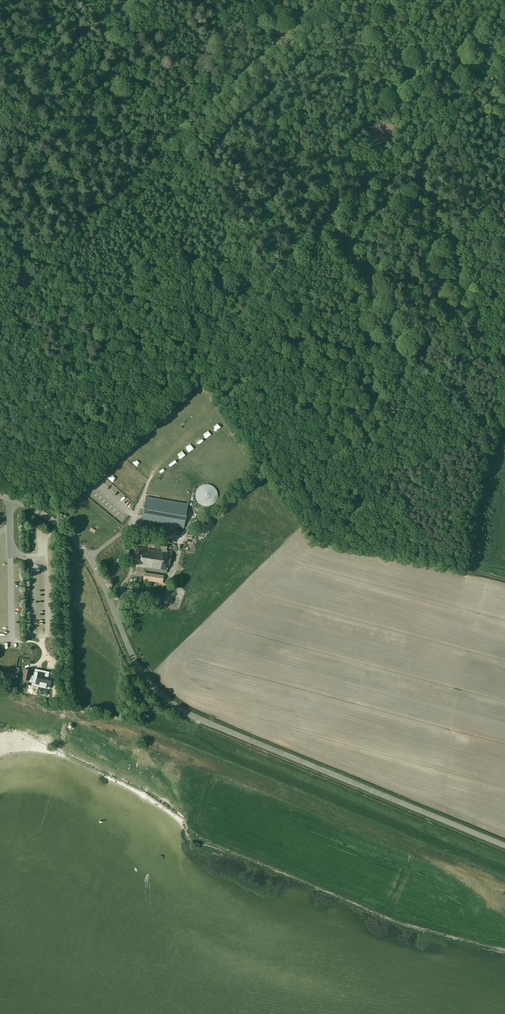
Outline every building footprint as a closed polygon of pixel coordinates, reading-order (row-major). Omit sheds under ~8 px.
[(146,496),(142,520),(184,528),(189,504),(146,496)] [(206,498),(206,496),(198,496),(197,504),(209,504),(209,498),(206,498)] [(152,525),(151,531),(165,533),(166,527),(152,525)] [(167,572),(168,565),(169,565),(172,550),(165,549),(165,548),(167,548),(167,544),(159,543),(158,547),(163,548),(163,550),(137,546),(134,565),(145,567),(145,569),(167,572)] [(145,572),(143,580),(163,583),(164,575),(145,572)] [(24,668),(22,679),(26,679),(29,680),(28,681),(32,682),(33,675),(30,675),(31,670),(24,668)] [(32,682),(32,683),(39,684),(39,686),(46,688),(46,686),(50,686),(52,675),(34,671),(33,675),(32,682)]
